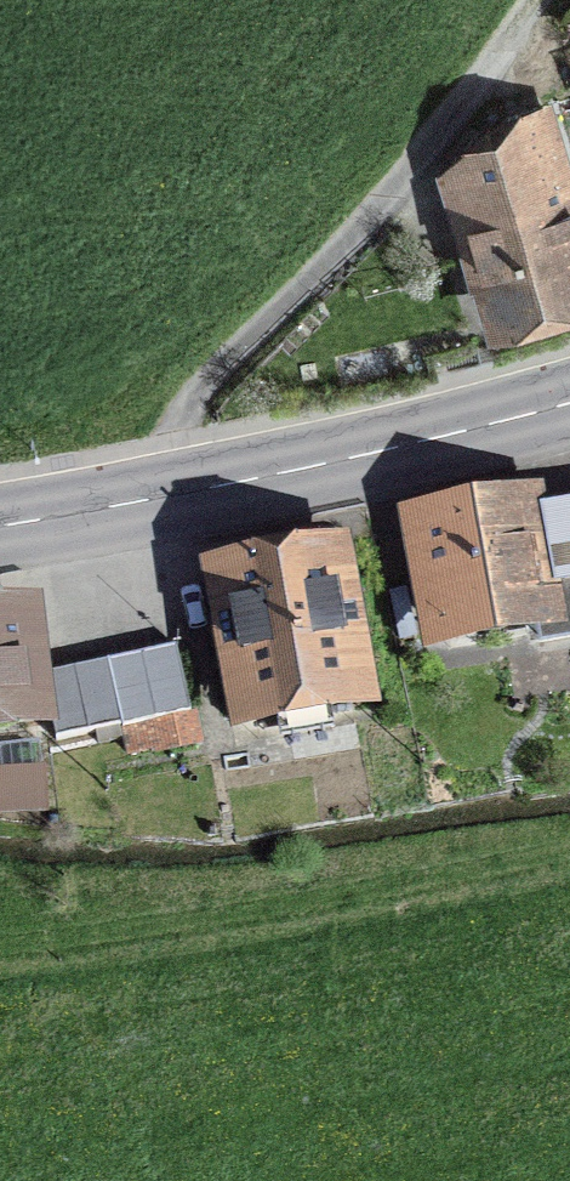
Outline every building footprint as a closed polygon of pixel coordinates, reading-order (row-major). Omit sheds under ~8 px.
[(458,136),(429,176),(474,326),(569,298),(569,185),(548,110),(458,136)] [(405,518),(426,649),(569,626),(569,492),(405,518)] [(343,531),(194,555),(222,725),(371,700),(343,531)] [(38,716),(23,603),(0,606),(0,723),(38,716)] [(108,655),(122,723),(188,708),(174,641),(108,655)] [(74,662),(88,730),(122,723),(108,655),(74,662)] [(88,730),(74,662),(43,669),(57,736),(88,730)]
